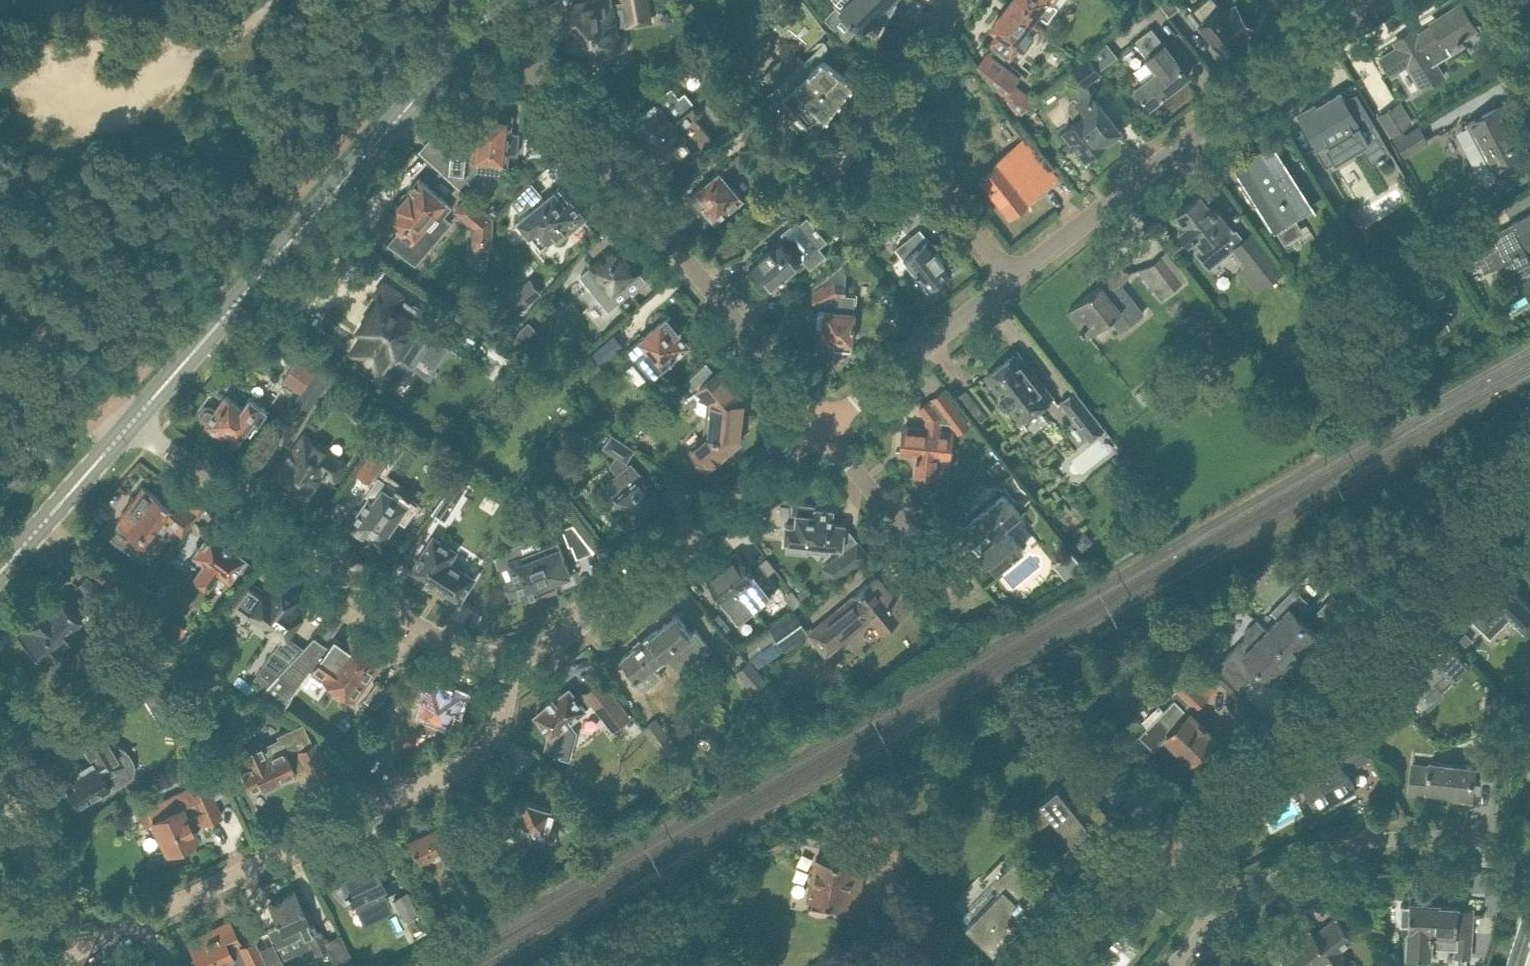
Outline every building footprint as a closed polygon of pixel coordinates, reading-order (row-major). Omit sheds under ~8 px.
[(567,26),(571,50),(572,49),(600,44),(601,51),(613,49),(627,46),(625,33),(618,34),(617,25),(612,0),(584,0),(586,7),(570,10),(569,9),(568,10),(571,27),(568,27),(568,26),(567,26)] [(617,25),(626,23),(627,25),(652,20),(648,0),(612,0),(617,25)] [(765,16),(768,20),(805,46),(827,28),(804,0),(782,0),(765,16)] [(824,17),(847,39),(859,27),(862,30),(865,27),(866,28),(868,30),(870,31),(871,33),(873,34),(875,35),(876,36),(896,0),(841,0),(836,5),(824,17)] [(1037,12),(1046,20),(1057,5),(1052,1),(1053,0),(1011,0),(1008,4),(1030,21),(1037,12)] [(1169,16),(1180,7),(1175,0),(1157,0),(1169,16)] [(1194,14),(1225,53),(1245,36),(1244,35),(1253,27),(1235,5),(1229,10),(1223,2),(1220,5),(1216,0),(1203,0),(1191,10),(1194,14)] [(991,42),(1006,55),(1010,57),(1018,46),(1023,50),(1034,36),(1024,29),(1030,21),(1008,4),(992,26),(999,32),(991,42)] [(1398,47),(1381,58),(1390,72),(1408,61),(1425,88),(1443,76),(1435,63),(1452,53),(1448,46),(1476,28),(1461,4),(1431,22),(1433,25),(1418,35),(1414,29),(1395,40),(1398,47)] [(1150,105),(1189,74),(1151,27),(1132,39),(1156,72),(1136,87),(1150,105)] [(853,78),(845,72),(845,71),(846,70),(846,68),(846,67),(846,66),(845,65),(845,64),(844,62),(844,61),(844,59),(844,56),(844,54),(844,53),(843,51),(843,50),(842,48),(841,47),(837,45),(835,43),(834,41),(832,38),(831,37),(773,91),(778,96),(776,98),(793,116),(795,114),(807,128),(823,114),(826,115),(844,91),(843,90),(842,91),(837,85),(848,76),(853,79),(853,78)] [(1087,57),(1100,73),(1102,72),(1100,69),(1118,55),(1107,41),(1087,57)] [(986,52),(976,61),(1019,115),(1020,114),(1036,100),(1014,83),(1020,78),(986,52)] [(1087,57),(1071,70),(1084,86),(1085,85),(1100,73),(1087,57)] [(1120,129),(1107,113),(1085,85),(1084,86),(1072,96),(1073,97),(1069,101),(1068,108),(1077,120),(1065,129),(1086,156),(1120,129)] [(648,139),(675,117),(694,102),(685,91),(679,95),(672,86),(632,119),(648,139)] [(1315,104),(1300,113),(1318,144),(1314,146),(1326,166),(1361,145),(1380,134),(1391,152),(1404,173),(1405,173),(1362,101),(1350,108),(1344,99),(1340,92),(1316,107),(1315,104)] [(1376,116),(1389,139),(1404,131),(1403,128),(1413,122),(1400,100),(1377,114),(1378,115),(1376,116)] [(713,138),(697,118),(702,113),(694,102),(675,117),(648,139),(665,159),(674,152),(682,163),(713,138)] [(1477,140),(1465,147),(1483,181),(1488,183),(1494,179),(1495,174),(1512,165),(1529,156),(1502,104),(1485,113),(1467,123),(1468,125),(1477,140)] [(442,158),(441,170),(460,187),(475,170),(502,173),(503,164),(507,164),(508,153),(517,154),(517,153),(519,133),(510,132),(512,115),(500,113),(477,111),(474,144),(449,141),(449,143),(448,159),(442,158)] [(1404,131),(1389,139),(1390,140),(1393,137),(1405,156),(1429,141),(1419,124),(1405,132),(1404,131)] [(981,177),(1010,214),(1056,177),(1025,138),(996,161),(998,164),(981,177)] [(1311,205),(1271,142),(1235,165),(1245,180),(1242,181),(1256,203),(1258,201),(1275,228),(1311,205)] [(734,158),(743,168),(754,159),(745,149),(734,158)] [(715,221),(743,198),(721,170),(688,197),(700,211),(704,208),(715,221)] [(452,206),(419,177),(408,191),(412,195),(401,207),(397,203),(387,215),(401,228),(388,243),(416,263),(437,239),(452,221),(445,215),(452,206)] [(539,194),(529,183),(519,194),(529,204),(539,194)] [(524,215),(518,220),(542,247),(554,237),(558,243),(587,219),(582,214),(571,200),(570,200),(559,186),(544,199),(524,215)] [(1200,193),(1176,212),(1186,224),(1180,229),(1188,240),(1195,235),(1201,244),(1196,248),(1211,267),(1234,248),(1246,263),(1264,286),(1283,271),(1264,247),(1252,232),(1242,239),(1216,207),(1213,210),(1200,193)] [(496,249),(495,239),(494,218),(467,194),(454,209),(473,227),(473,248),(496,249)] [(1474,244),(1476,247),(1477,247),(1488,267),(1503,258),(1512,276),(1529,266),(1529,258),(1527,253),(1529,252),(1529,213),(1511,222),(1512,224),(1474,244)] [(784,235),(765,250),(750,263),(760,275),(759,276),(759,280),(763,284),(766,285),(767,284),(769,287),(803,259),(811,267),(827,254),(820,246),(828,240),(820,230),(821,229),(816,224),(815,225),(808,215),(800,222),(797,219),(781,232),(784,235)] [(1461,227),(1442,236),(1445,243),(1452,256),(1455,261),(1474,251),(1471,247),(1461,227)] [(920,228),(904,241),(896,247),(916,273),(928,288),(931,286),(932,287),(932,286),(936,287),(940,284),(940,280),(939,279),(952,269),(920,228)] [(617,244),(602,257),(580,275),(602,302),(602,303),(604,306),(611,307),(631,291),(646,279),(639,271),(640,271),(617,244)] [(1183,281),(1162,254),(1149,264),(1138,268),(1161,298),(1183,281)] [(1068,310),(1081,325),(1089,335),(1110,318),(1121,331),(1145,312),(1121,282),(1130,271),(1119,263),(1104,281),(1068,310)] [(841,266),(809,292),(819,308),(818,323),(816,343),(832,345),(832,347),(851,349),(855,311),(857,293),(846,292),(847,282),(845,282),(846,274),(841,266)] [(542,293),(530,279),(505,300),(517,313),(542,293)] [(364,331),(352,348),(364,356),(357,365),(373,376),(379,366),(385,370),(385,369),(395,354),(414,366),(433,338),(437,340),(439,338),(417,322),(424,312),(402,296),(404,294),(383,281),(374,294),(379,297),(359,327),(364,331)] [(1191,313),(1183,304),(1181,305),(1177,300),(1168,308),(1171,312),(1174,310),(1183,320),(1191,314),(1191,313)] [(629,347),(625,351),(633,360),(648,379),(653,375),(652,374),(661,366),(662,367),(674,357),(690,344),(679,331),(681,329),(669,314),(654,327),(639,339),(629,347)] [(608,359),(624,345),(614,335),(599,347),(601,349),(594,354),(602,363),(608,358),(608,359)] [(1054,396),(1033,369),(1030,365),(1017,350),(986,375),(999,391),(1001,394),(1000,395),(999,399),(1004,405),(1008,405),(1021,422),(1054,396)] [(302,391),(316,371),(298,358),(284,379),(302,391)] [(514,359),(508,368),(519,375),(525,366),(514,359)] [(317,370),(316,371),(302,391),(297,398),(309,406),(329,378),(317,370)] [(720,371),(704,384),(699,388),(708,398),(704,438),(692,448),(706,465),(740,439),(744,399),(720,371)] [(1074,388),(1059,400),(1090,439),(1115,420),(1106,409),(1097,417),(1074,388)] [(904,427),(901,453),(917,454),(917,457),(916,472),(935,474),(937,455),(952,457),(955,429),(958,434),(971,423),(945,389),(930,400),(920,408),(927,418),(926,429),(904,427)] [(267,409),(250,397),(243,406),(226,394),(216,408),(210,404),(205,405),(199,413),(200,418),(206,423),(205,424),(220,434),(224,429),(239,440),(246,430),(251,433),(267,409)] [(391,423),(385,432),(399,441),(405,433),(391,423)] [(370,496),(349,525),(364,535),(367,530),(382,541),(399,517),(406,522),(416,508),(392,490),(395,486),(379,475),(378,476),(377,475),(400,442),(385,432),(358,471),(374,483),(367,494),(370,496)] [(613,495),(625,511),(618,516),(627,528),(634,522),(635,522),(662,501),(630,461),(629,463),(627,460),(635,445),(612,432),(602,446),(616,455),(610,464),(617,472),(604,483),(614,494),(613,495)] [(324,447),(304,433),(276,473),(308,496),(325,472),(337,479),(350,461),(325,445),(324,447)] [(456,479),(432,512),(446,521),(467,486),(456,479)] [(168,505),(142,486),(107,536),(126,550),(136,536),(150,546),(166,523),(180,534),(194,514),(173,498),(168,505)] [(1005,493),(961,529),(972,542),(974,541),(997,569),(1023,548),(1004,525),(1020,512),(1005,493)] [(786,523),(784,540),(787,540),(786,550),(808,552),(808,550),(820,551),(825,544),(831,545),(842,546),(843,546),(845,524),(832,522),(833,509),(817,508),(817,505),(793,503),(793,512),(796,513),(795,524),(786,523)] [(572,544),(577,557),(594,551),(573,524),(563,528),(570,545),(572,544)] [(208,533),(193,555),(202,561),(191,577),(208,589),(218,574),(227,581),(244,558),(208,533)] [(412,569),(460,599),(474,577),(449,561),(456,550),(433,535),(412,569)] [(507,554),(496,559),(506,584),(517,580),(524,598),(557,585),(555,579),(570,574),(555,535),(507,554)] [(827,572),(824,574),(830,582),(833,581),(854,566),(869,555),(858,541),(842,551),(841,562),(827,572)] [(737,553),(722,565),(757,608),(775,593),(760,574),(757,577),(750,568),(737,553)] [(1529,576),(1529,556),(1522,560),(1529,576)] [(124,577),(100,558),(89,571),(121,596),(127,589),(120,583),(124,577)] [(757,608),(722,565),(706,578),(726,602),(723,605),(738,623),(757,608)] [(1464,612),(1481,628),(1503,605),(1526,628),(1527,629),(1529,627),(1529,604),(1515,589),(1500,575),(1470,606),(1464,612)] [(808,633),(824,653),(837,643),(833,638),(867,610),(883,631),(914,606),(902,591),(893,598),(876,576),(854,594),(855,596),(808,633)] [(69,627),(79,616),(88,624),(101,607),(109,598),(84,577),(77,585),(80,588),(66,604),(55,594),(18,636),(43,658),(49,651),(53,654),(60,645),(56,642),(62,636),(66,639),(73,630),(69,627)] [(254,585),(240,605),(249,610),(268,623),(265,628),(279,638),(282,633),(289,638),(305,614),(305,613),(308,608),(297,600),(302,594),(277,577),(266,593),(262,591),(254,585)] [(1272,610),(1278,616),(1267,628),(1256,618),(1256,619),(1266,629),(1294,656),(1316,633),(1308,624),(1320,611),(1296,587),(1298,584),(1297,583),(1270,610),(1271,611),(1272,610)] [(140,584),(127,602),(140,611),(152,593),(140,584)] [(807,585),(796,592),(802,601),(813,593),(807,585)] [(1345,604),(1334,593),(1325,601),(1336,612),(1345,604)] [(649,635),(665,654),(677,670),(708,645),(695,629),(691,632),(676,613),(649,635)] [(1215,665),(1240,689),(1241,688),(1238,686),(1258,666),(1271,679),(1294,656),(1266,629),(1256,619),(1244,631),(1247,633),(1215,665)] [(769,627),(743,645),(759,666),(785,649),(769,627)] [(1391,675),(1382,684),(1403,705),(1412,696),(1416,700),(1435,683),(1442,690),(1454,678),(1452,676),(1459,669),(1462,666),(1468,660),(1439,630),(1433,636),(1422,647),(1425,650),(1396,679),(1391,675)] [(329,647),(315,637),(290,663),(279,674),(298,688),(311,669),(354,700),(384,658),(351,634),(344,644),(336,638),(329,647)] [(665,654),(649,635),(622,657),(635,674),(633,676),(644,690),(662,676),(653,664),(665,654)] [(273,651),(255,677),(267,686),(279,674),(290,663),(273,651)] [(750,660),(735,672),(775,718),(789,706),(750,660)] [(1175,698),(1153,720),(1139,734),(1154,749),(1167,735),(1192,759),(1214,736),(1190,712),(1215,687),(1196,669),(1189,677),(1178,667),(1165,680),(1176,690),(1171,695),(1175,698)] [(602,677),(583,691),(584,693),(592,703),(613,730),(632,715),(602,677)] [(422,696),(417,694),(412,706),(422,710),(448,720),(452,709),(458,712),(465,694),(428,680),(422,696)] [(377,682),(365,699),(377,707),(389,690),(377,682)] [(559,756),(570,759),(578,731),(570,721),(585,708),(592,703),(584,693),(577,698),(569,688),(556,698),(554,695),(546,701),(548,704),(535,714),(549,732),(544,749),(560,754),(559,756)] [(1489,693),(1485,713),(1498,715),(1501,695),(1489,693)] [(657,717),(644,727),(692,793),(697,789),(690,779),(695,775),(678,752),(681,750),(671,736),(657,717)] [(109,784),(111,788),(132,775),(133,773),(133,771),(134,768),(134,765),(133,762),(133,761),(132,760),(131,757),(131,755),(129,753),(127,751),(126,750),(124,748),(121,746),(120,745),(117,744),(114,744),(112,743),(102,727),(98,721),(77,734),(80,740),(91,758),(69,771),(71,775),(63,780),(76,803),(109,784)] [(276,734),(277,737),(263,744),(262,742),(240,752),(245,762),(238,765),(251,792),(262,787),(263,789),(296,773),(290,762),(299,757),(308,776),(324,768),(318,757),(326,753),(321,744),(321,743),(319,744),(315,737),(311,740),(301,721),(276,734)] [(1323,746),(1327,753),(1310,763),(1312,767),(1300,774),(1312,796),(1312,795),(1319,806),(1355,786),(1346,771),(1369,759),(1353,730),(1323,746)] [(1495,777),(1498,753),(1474,751),(1473,765),(1413,759),(1409,792),(1426,793),(1427,787),(1456,790),(1456,794),(1470,796),(1472,775),(1495,777)] [(192,829),(221,816),(204,781),(139,811),(145,824),(153,820),(167,850),(195,837),(192,829)] [(1058,785),(1023,814),(1036,830),(1053,816),(1073,842),(1057,855),(1070,871),(1105,843),(1093,828),(1109,815),(1087,787),(1070,800),(1058,785)] [(517,797),(510,818),(521,822),(518,830),(540,836),(553,840),(562,811),(536,803),(517,797)] [(882,812),(860,824),(878,855),(900,843),(882,812)] [(469,863),(483,857),(475,842),(462,849),(457,838),(457,837),(457,836),(448,818),(407,838),(417,859),(434,851),(433,849),(446,843),(452,855),(459,870),(464,868),(466,872),(472,869),(470,865),(469,863)] [(328,887),(327,888),(342,908),(343,908),(353,904),(357,911),(389,896),(384,885),(383,886),(369,854),(345,864),(350,873),(339,878),(341,882),(328,887)] [(812,905),(847,912),(851,894),(859,896),(865,866),(817,856),(809,898),(813,899),(812,905)] [(1004,886),(968,923),(995,950),(1021,923),(1019,921),(1027,912),(1030,914),(1050,893),(1054,897),(1051,901),(1052,901),(1056,897),(1017,858),(1006,869),(1008,870),(998,880),(1004,886)] [(396,895),(392,897),(403,919),(418,911),(407,889),(405,890),(396,895)] [(279,927),(268,932),(272,941),(274,946),(303,933),(304,936),(308,934),(313,945),(316,953),(328,948),(324,940),(319,929),(316,930),(312,920),(304,902),(300,904),(294,890),(282,896),(283,898),(268,905),(279,927)] [(1400,904),(1399,925),(1408,926),(1408,928),(1406,928),(1405,954),(1432,955),(1432,947),(1432,936),(1454,936),(1454,948),(1454,957),(1470,957),(1471,946),(1472,928),(1473,909),(1458,908),(1458,906),(1441,905),(1439,903),(1410,901),(1410,904),(1400,904)] [(1288,965),(1352,965),(1339,950),(1354,938),(1336,916),(1314,934),(1310,929),(1279,954),(1288,965)] [(1516,935),(1505,965),(1529,965),(1529,919),(1522,916),(1516,935)] [(236,965),(245,961),(248,965),(267,965),(254,939),(240,946),(237,942),(238,941),(229,921),(207,932),(189,941),(191,946),(191,947),(200,965),(236,965)] [(341,933),(324,940),(328,948),(334,962),(342,958),(350,955),(351,954),(341,933)] [(342,958),(346,965),(356,965),(351,954),(350,955),(342,958)] [(153,958),(136,965),(157,965),(153,958)]
